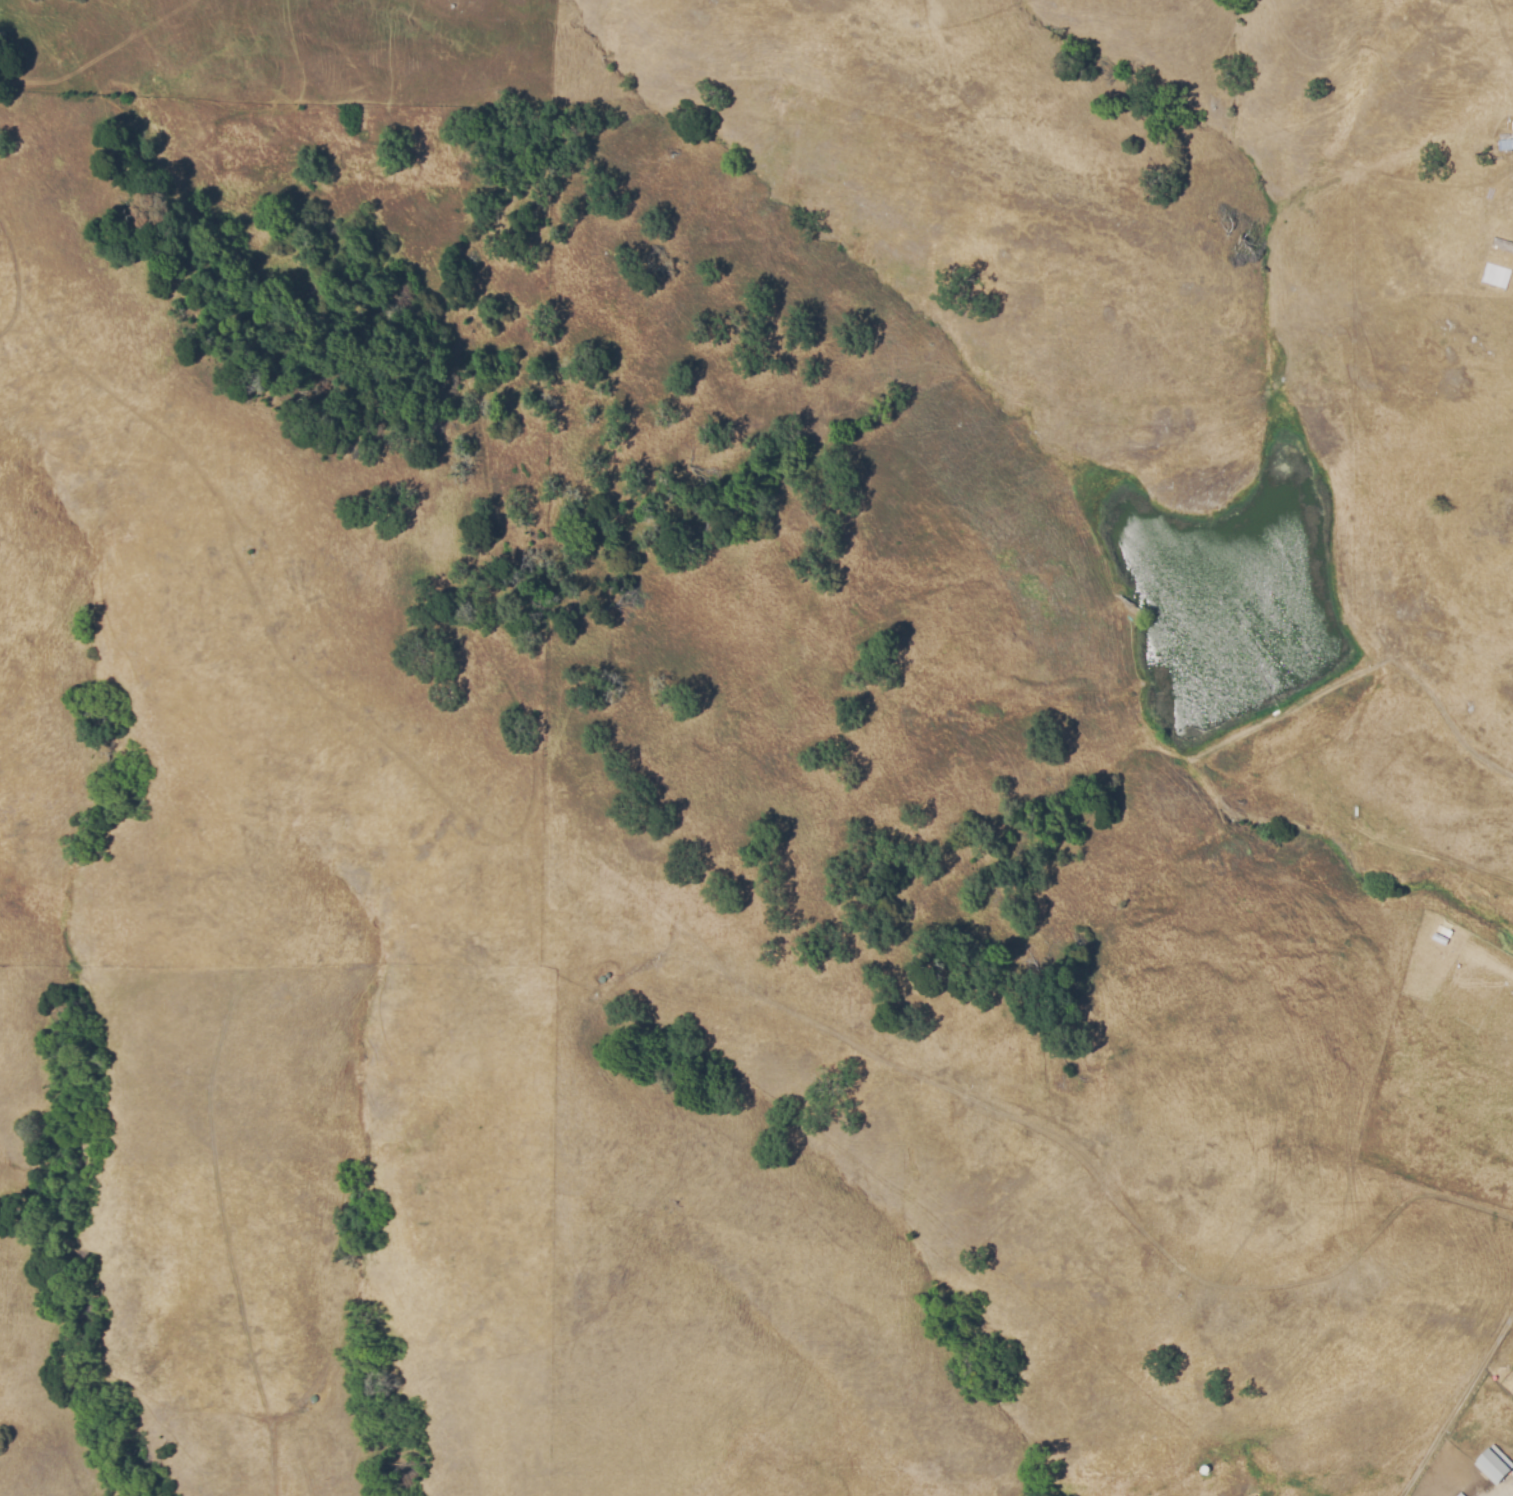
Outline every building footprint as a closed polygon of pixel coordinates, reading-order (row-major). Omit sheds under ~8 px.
[(1472,1464),(1489,1443),(1512,1466),(1495,1485),(1472,1464)]
